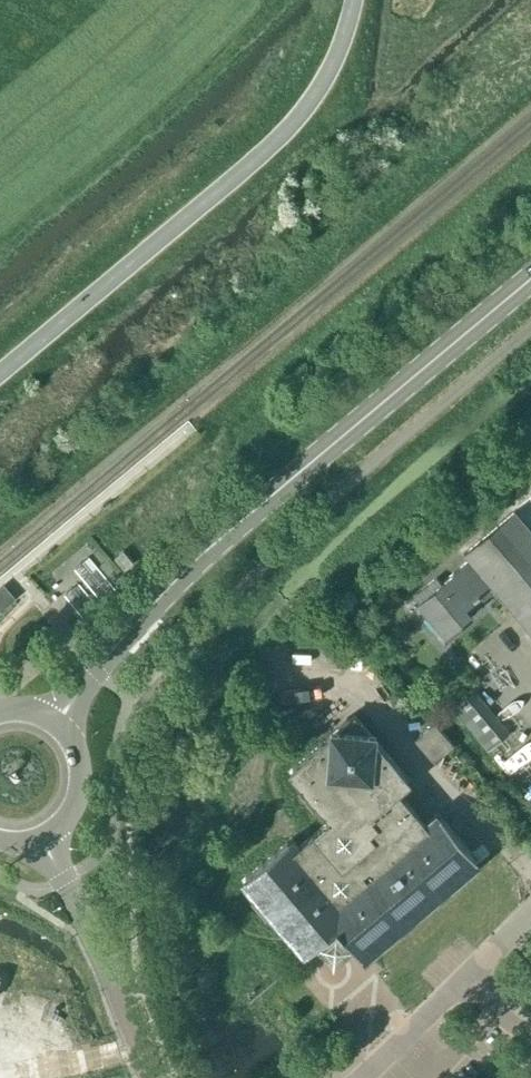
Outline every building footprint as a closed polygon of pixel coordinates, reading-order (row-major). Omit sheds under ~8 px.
[(463,629),(458,623),(470,613),(465,607),(490,585),(530,633),(530,530),(515,510),(464,553),(469,559),(441,583),(436,576),(413,595),(419,601),(418,602),(428,615),(422,619),(444,645),(463,629)] [(17,588),(3,574),(0,576),(0,604),(17,588)] [(490,748),(509,732),(474,690),(455,706),(490,748)] [(399,791),(411,781),(355,714),(288,771),(301,787),(297,790),(313,809),(317,805),(329,820),(298,846),(294,842),(290,846),(287,842),(245,877),(248,881),(244,885),(254,897),(250,900),(266,918),(270,915),(301,951),(305,948),(308,952),(329,934),(343,935),(361,956),(365,953),(369,957),(397,933),(400,937),(419,922),(415,918),(476,866),(472,862),(476,858),(441,816),(437,820),(433,816),(425,823),(399,791)] [(415,740),(433,762),(454,745),(435,723),(415,740)] [(40,1039),(0,1027),(0,1077),(29,1077),(40,1039)]
